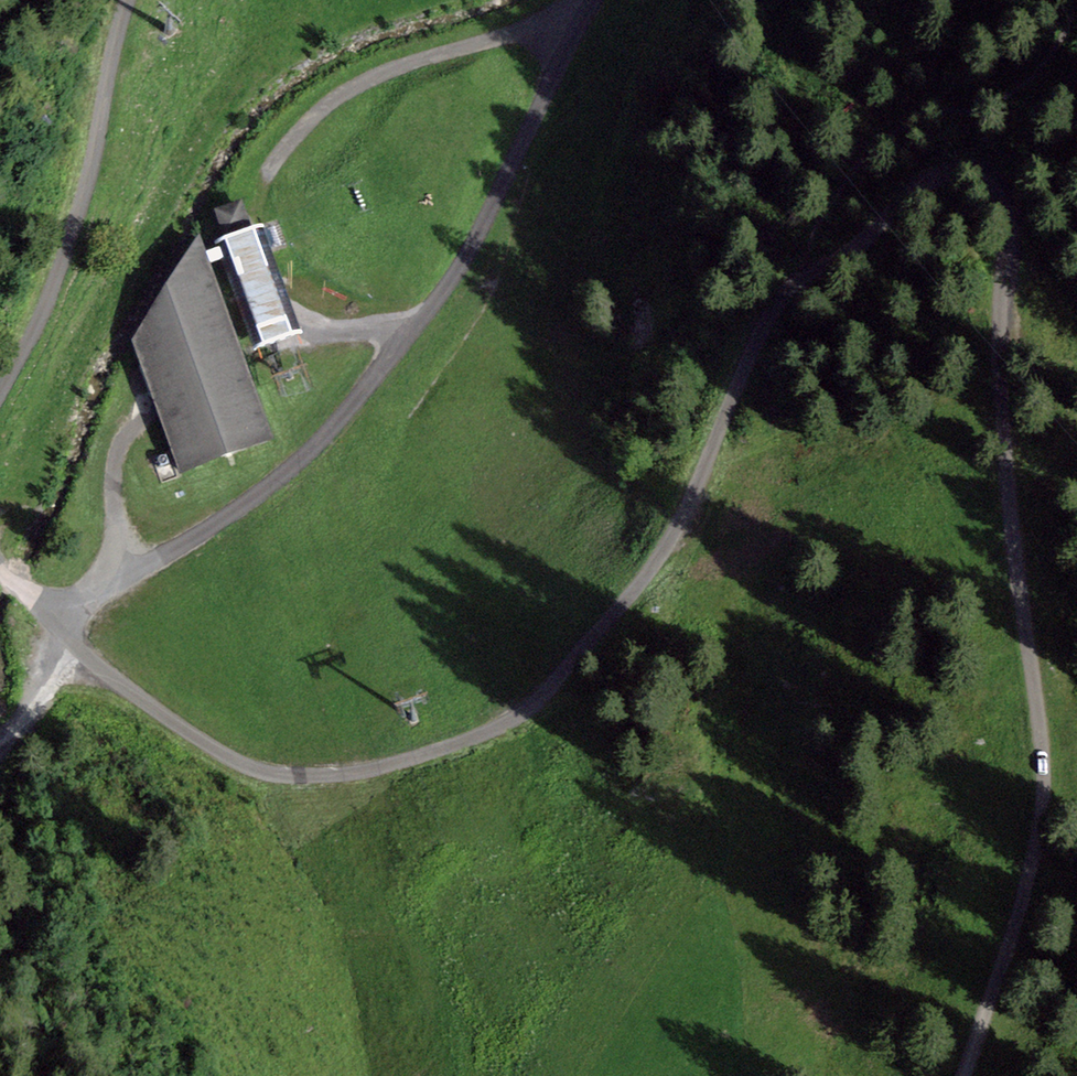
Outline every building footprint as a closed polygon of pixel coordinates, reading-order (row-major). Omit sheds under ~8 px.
[(244,201),(215,210),(222,235),(252,226),(244,201)] [(211,242),(141,340),(186,474),(279,443),(211,242)]
